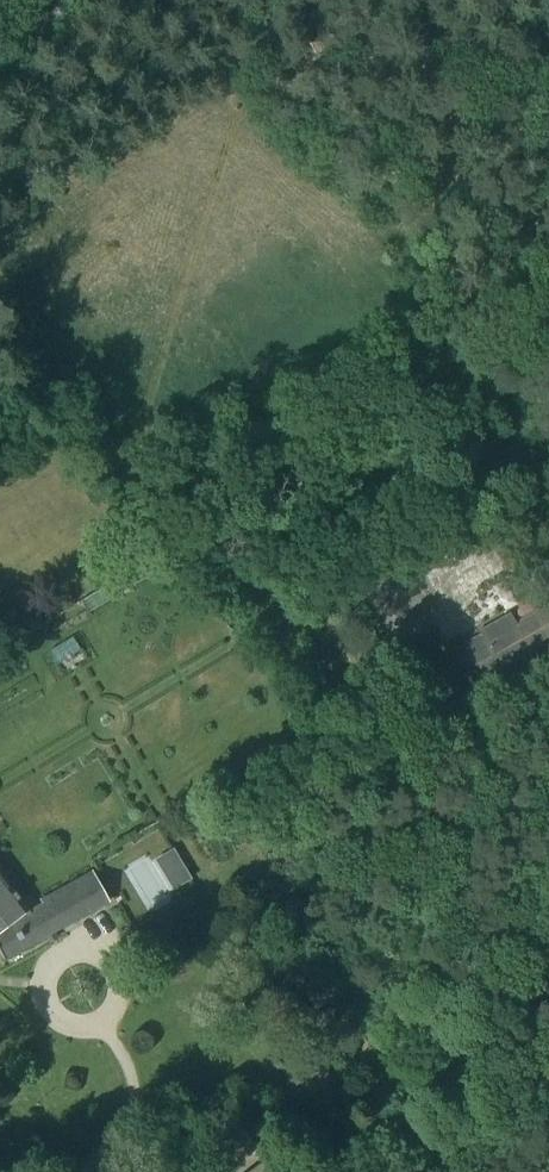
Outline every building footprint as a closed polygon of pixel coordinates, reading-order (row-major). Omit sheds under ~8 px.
[(162,567),(155,556),(81,601),(88,612),(162,567)] [(462,646),(484,685),(504,674),(548,649),(548,644),(546,640),(548,638),(548,620),(544,611),(517,626),(512,618),(462,646)] [(0,874),(0,956),(3,961),(4,960),(107,902),(91,873),(29,912),(0,874)]
